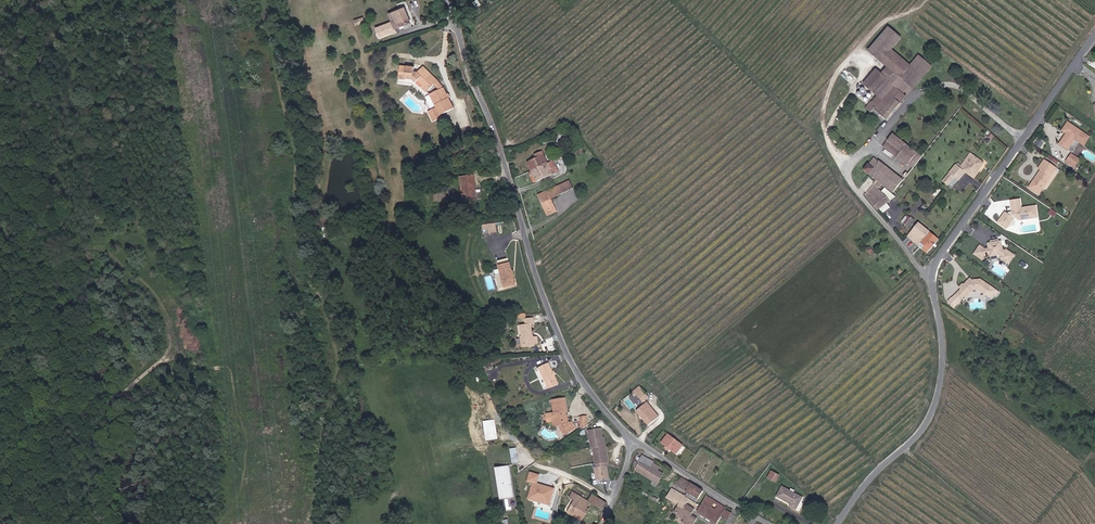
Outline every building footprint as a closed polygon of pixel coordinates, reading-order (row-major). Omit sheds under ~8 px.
[(397,33),(412,28),(406,13),(383,21),(386,29),(376,33),(380,43),(398,36),(397,33)] [(913,90),(924,76),(912,66),(910,67),(893,53),(882,65),(887,69),(894,74),(887,82),(881,77),(876,74),(866,88),(878,98),(881,101),(894,87),(900,91),(906,84),(913,90)] [(881,77),(887,82),(894,74),(887,69),(881,77)] [(434,92),(438,88),(425,73),(418,79),(414,79),(414,74),(400,72),(398,85),(404,87),(405,85),(409,86),(409,89),(412,90),(413,86),(413,88),(414,89),(416,89),(418,87),(423,92),(421,93),(426,99),(434,92)] [(895,112),(907,97),(900,91),(894,87),(881,101),(878,98),(875,101),(873,100),(866,109),(871,113),(874,111),(880,116),(877,119),(881,122),(882,122),(884,119),(886,121),(895,112)] [(444,95),(438,88),(434,92),(439,97),(444,95)] [(447,122),(458,112),(451,104),(452,103),(452,101),(451,100),(449,100),(448,100),(444,95),(439,97),(429,102),(441,115),(434,121),(441,130),(448,124),(447,122)] [(1088,144),(1092,138),(1070,123),(1064,131),(1068,134),(1061,145),(1070,151),(1078,139),(1079,137),(1088,144)] [(884,146),(894,154),(904,144),(893,135),(884,146)] [(1087,146),(1088,144),(1079,137),(1078,139),(1087,146)] [(894,154),(897,157),(906,146),(904,144),(894,154)] [(978,164),(982,158),(973,152),(962,167),(959,165),(946,182),(950,185),(957,177),(959,175),(962,177),(967,171),(966,170),(967,168),(975,173),(980,165),(978,164)] [(1079,164),(1075,161),(1077,158),(1073,155),(1068,163),(1079,170),(1080,169),(1077,167),(1079,164)] [(917,156),(907,167),(911,171),(921,159),(917,156)] [(531,177),(547,170),(542,159),(535,162),(537,165),(527,169),(531,177)] [(1050,181),(1059,169),(1043,159),(1037,167),(1043,170),(1045,172),(1043,174),(1039,176),(1030,188),(1040,195),(1044,190),(1043,186),(1046,182),(1050,181)] [(906,182),(881,163),(875,168),(874,168),(868,173),(873,179),(874,178),(880,185),(875,189),(876,189),(866,198),(873,207),(879,213),(895,199),(888,191),(883,196),(879,191),(884,186),(895,195),(906,182)] [(531,177),(535,187),(557,177),(553,168),(547,170),(531,177)] [(462,208),(474,206),(472,194),(474,194),(472,183),(459,185),(462,208)] [(567,196),(573,193),(570,187),(564,190),(567,196)] [(559,199),(567,196),(564,190),(557,193),(559,199)] [(550,203),(559,199),(557,193),(548,197),(550,203)] [(540,207),(550,203),(548,197),(537,202),(540,207)] [(1004,212),(997,222),(1005,228),(1013,218),(1010,216),(1011,214),(1018,219),(1024,217),(1026,213),(1035,211),(1032,203),(1018,207),(1016,198),(1007,200),(1010,209),(1010,211),(1008,212),(1007,213),(1004,212)] [(546,218),(555,214),(551,205),(550,203),(540,207),(541,210),(542,209),(546,218)] [(541,210),(546,221),(556,217),(555,214),(546,218),(542,209),(541,210)] [(899,219),(903,222),(908,216),(904,213),(899,219)] [(914,218),(911,215),(904,223),(908,226),(914,218)] [(938,238),(929,231),(929,230),(918,221),(907,235),(927,251),(938,238)] [(979,256),(985,260),(987,261),(991,256),(994,255),(994,258),(997,258),(1001,257),(1003,259),(1002,260),(1005,263),(1008,267),(1009,266),(1016,261),(1009,253),(1008,254),(1006,252),(1005,244),(1002,244),(1002,243),(995,244),(995,245),(994,246),(992,246),(993,248),(993,251),(991,252),(990,252),(985,248),(984,249),(979,256)] [(513,267),(502,270),(506,283),(500,285),(504,297),(520,293),(517,284),(515,285),(514,280),(516,280),(513,267)] [(963,285),(960,289),(961,290),(967,295),(968,296),(973,291),(979,290),(985,295),(991,287),(981,280),(972,281),(972,283),(970,283),(968,282),(964,287),(963,285)] [(964,298),(959,293),(956,297),(961,301),(964,298)] [(538,344),(534,344),(533,331),(537,331),(536,324),(525,325),(526,331),(521,331),(522,351),(538,350),(538,344)] [(542,394),(553,392),(548,367),(537,369),(542,394)] [(641,405),(648,400),(639,389),(630,396),(632,399),(635,397),(641,405)] [(567,422),(567,419),(569,419),(567,405),(557,407),(559,419),(557,419),(558,427),(560,427),(561,432),(571,430),(569,422),(567,422)] [(645,429),(656,422),(646,406),(635,413),(638,418),(640,417),(642,420),(640,421),(645,429)] [(561,432),(568,442),(578,436),(574,430),(571,430),(561,432)] [(607,450),(605,451),(604,443),(604,435),(592,437),(593,453),(595,452),(596,472),(595,472),(596,484),(608,483),(607,467),(609,467),(607,450)] [(674,450),(678,445),(667,438),(664,442),(674,450)] [(659,449),(670,457),(674,450),(664,442),(659,449)] [(510,448),(513,463),(519,462),(517,447),(510,448)] [(652,466),(653,464),(644,459),(639,467),(648,472),(652,467),(652,466)] [(500,499),(514,497),(509,466),(495,468),(500,499)] [(658,469),(652,466),(652,467),(648,472),(639,467),(638,466),(636,470),(635,472),(657,485),(662,476),(656,473),(658,469)] [(527,482),(532,483),(528,499),(551,505),(556,487),(538,483),(541,474),(530,471),(527,482)] [(765,480),(772,485),(777,478),(770,473),(765,480)] [(689,486),(690,485),(680,478),(677,481),(688,488),(689,486)] [(702,494),(689,486),(688,488),(677,481),(673,486),(685,495),(686,494),(687,495),(684,499),(687,501),(690,497),(697,502),(702,494)] [(796,512),(802,499),(781,489),(777,499),(791,507),(790,509),(796,512)] [(678,495),(670,490),(664,499),(669,502),(670,501),(677,505),(671,514),(674,516),(674,517),(681,522),(685,516),(680,513),(684,506),(687,502),(677,496),(678,495)] [(591,504),(604,511),(608,503),(593,494),(589,500),(574,492),(569,498),(572,500),(565,512),(583,522),(591,509),(589,507),(591,504)] [(723,514),(724,513),(704,500),(695,516),(708,523),(718,523),(720,521),(725,523),(726,523),(730,518),(723,514)] [(694,520),(688,517),(692,511),(684,506),(680,513),(685,516),(681,522),(680,523),(681,523),(692,523),(694,520)]
